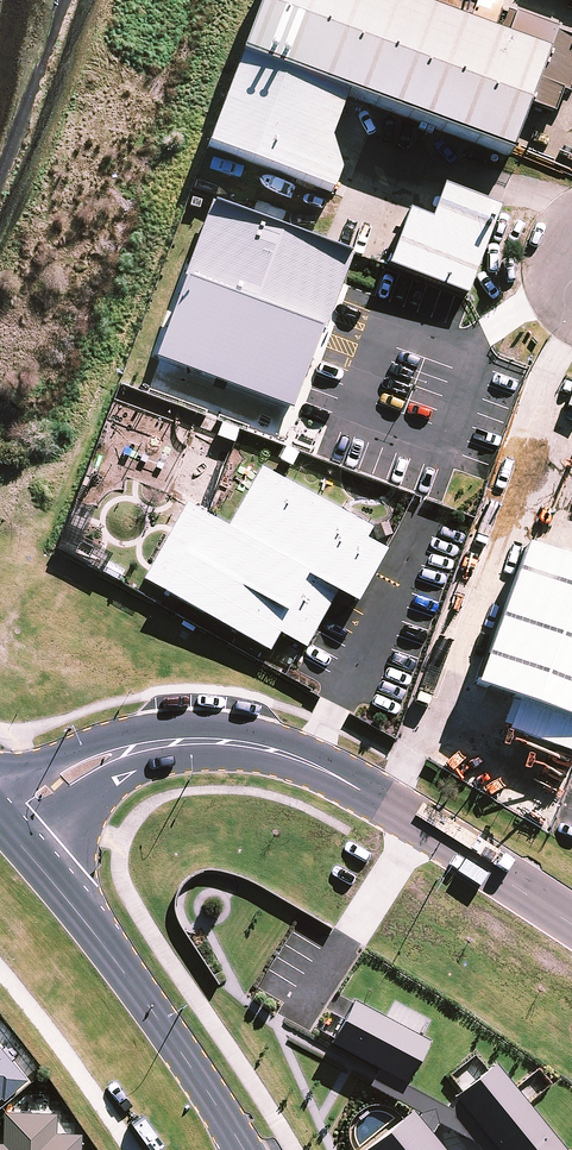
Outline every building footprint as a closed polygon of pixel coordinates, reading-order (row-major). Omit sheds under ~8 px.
[(286,0),(236,0),(206,84),(311,121),(469,177),(505,77),(286,0)] [(311,121),(206,84),(175,171),(280,209),(311,121)] [(292,406),(322,324),(326,326),(353,251),(213,199),(155,356),(292,406)] [(466,226),(411,207),(400,237),(382,231),(362,287),(435,313),(466,226)] [(188,504),(144,583),(267,651),(277,632),(303,647),(333,592),(355,605),(391,541),(265,472),(233,529),(188,504)] [(513,693),(503,723),(571,747),(571,556),(523,539),(476,680),(513,693)] [(432,1037),(350,996),(327,1041),(410,1082),(432,1037)] [(26,1079),(0,1046),(0,1099),(26,1079)] [(496,1063),(454,1097),(498,1149),(568,1149),(496,1063)] [(357,1149),(441,1149),(407,1109),(357,1149)] [(4,1111),(3,1142),(0,1142),(0,1149),(80,1149),(81,1133),(55,1132),(56,1113),(4,1111)]
